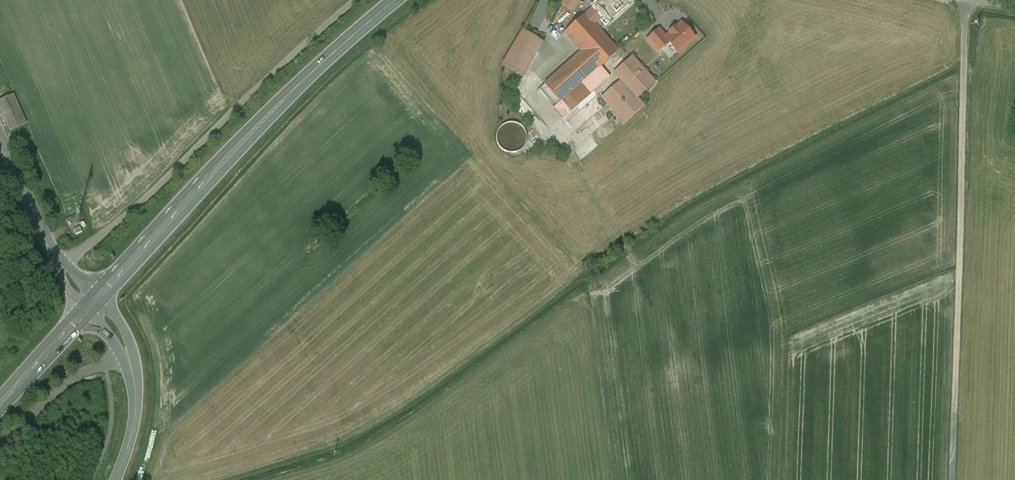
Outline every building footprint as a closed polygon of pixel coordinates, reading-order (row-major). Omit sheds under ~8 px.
[(562,5),(573,12),(580,0),(565,0),(562,5)] [(594,24),(604,16),(610,22),(630,3),(627,0),(601,0),(585,14),(594,24)] [(594,24),(585,14),(565,34),(581,52),(537,91),(563,120),(610,76),(601,67),(618,51),(594,24)] [(682,24),(676,29),(675,27),(669,33),(670,34),(665,39),(677,53),(693,39),(694,38),(682,24)] [(544,42),(522,30),(502,65),(523,77),(544,42)] [(655,82),(632,57),(614,74),(621,81),(601,98),(624,123),(643,106),(637,98),(655,82)] [(0,100),(0,108),(11,131),(27,124),(13,94),(0,100)] [(514,123),(510,123),(506,124),(503,125),(500,128),(498,131),(497,135),(496,139),(497,143),(498,146),(501,149),(504,151),(508,153),(511,153),(515,153),(519,152),(522,149),(524,147),(526,143),(527,139),(527,135),(526,132),(524,129),(521,126),(518,124),(514,123)]
